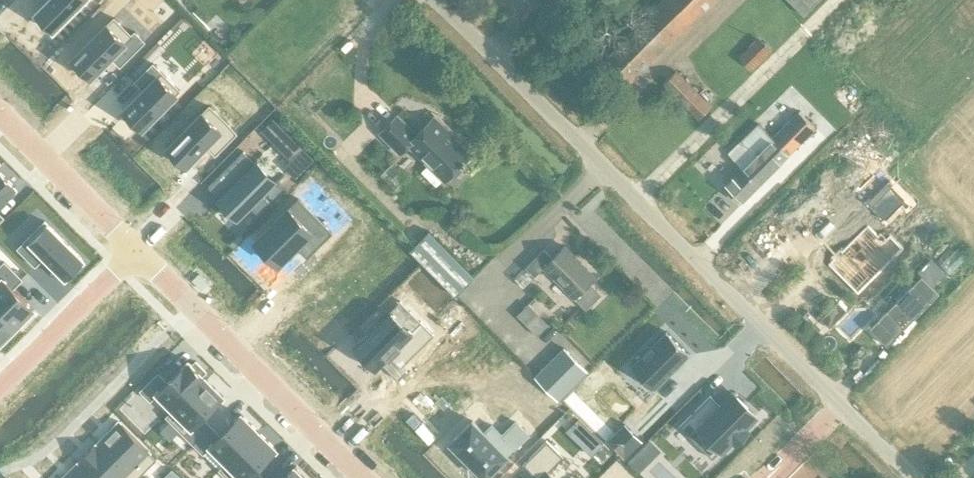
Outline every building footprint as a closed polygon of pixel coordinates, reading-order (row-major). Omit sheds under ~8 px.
[(35,13),(53,31),(84,0),(48,0),(35,13)] [(151,10),(163,23),(175,11),(165,0),(162,0),(151,10)] [(714,0),(663,0),(599,63),(623,88),(714,0)] [(816,4),(812,0),(788,0),(804,16),(816,4)] [(549,46),(563,32),(565,33),(581,14),(567,1),(559,10),(553,5),(545,14),(531,28),(549,46)] [(114,17),(72,59),(90,78),(111,57),(120,66),(145,41),(135,31),(131,34),(114,17)] [(759,36),(738,57),(752,70),(773,50),(759,36)] [(144,90),(123,111),(142,129),(180,90),(153,63),(135,81),(144,90)] [(664,83),(689,109),(699,119),(712,106),(677,70),(664,83)] [(209,106),(167,148),(185,167),(207,145),(216,155),(237,133),(209,106)] [(743,167),(725,185),(741,201),(802,141),(809,134),(816,127),(800,111),(772,138),(759,124),(730,153),(743,167)] [(397,115),(380,132),(400,152),(408,144),(444,180),(470,154),(433,117),(416,134),(397,115)] [(274,119),(262,131),(302,171),(314,159),(274,119)] [(240,153),(211,182),(232,203),(229,206),(240,217),(251,206),(257,213),(272,198),(266,192),(278,180),(257,158),(251,164),(240,153)] [(16,187),(0,171),(0,203),(16,187)] [(299,198),(254,241),(278,265),(296,247),(307,258),(333,232),(299,198)] [(45,220),(18,248),(35,266),(45,257),(66,278),(84,259),(45,220)] [(867,225),(828,264),(857,294),(863,288),(883,268),(892,259),(874,241),(879,237),(867,225)] [(429,231),(410,250),(456,296),(475,277),(429,231)] [(544,248),(526,267),(535,276),(544,267),(574,297),(586,310),(602,294),(590,282),(595,276),(565,245),(553,257),(544,248)] [(328,286),(313,302),(342,330),(375,297),(373,295),(381,288),(342,250),(317,275),(328,286)] [(0,265),(0,310),(17,326),(34,309),(13,288),(22,279),(5,261),(0,265)] [(923,277),(872,329),(889,346),(940,294),(923,277)] [(17,326),(0,310),(0,343),(17,326)] [(366,334),(355,345),(377,368),(382,363),(390,356),(401,367),(402,366),(434,334),(421,321),(410,332),(389,312),(377,324),(376,322),(365,333),(366,334)] [(667,331),(631,366),(654,389),(689,353),(667,331)] [(564,346),(534,376),(555,397),(558,400),(588,370),(586,368),(564,346)] [(430,383),(411,403),(436,428),(449,416),(450,417),(459,408),(458,407),(471,394),(454,377),(459,372),(443,356),(423,376),(430,383)] [(158,372),(140,390),(151,400),(157,393),(173,409),(174,410),(206,378),(203,374),(206,371),(196,361),(192,364),(188,360),(167,381),(158,372)] [(173,409),(166,416),(167,417),(185,434),(194,443),(211,425),(203,416),(224,395),(206,378),(174,410),(173,409)] [(710,394),(679,425),(700,445),(709,436),(722,449),(733,437),(736,440),(747,429),(745,426),(756,414),(733,392),(720,404),(710,394)] [(211,425),(194,443),(203,453),(210,446),(226,462),(227,463),(259,431),(241,413),(220,434),(211,425)] [(471,418),(448,441),(484,476),(506,454),(506,453),(513,446),(514,446),(527,433),(514,419),(501,433),(491,423),(483,430),(471,418)] [(579,419),(566,431),(593,457),(605,444),(579,419)] [(98,442),(134,477),(137,477),(157,459),(119,421),(98,442)] [(625,423),(608,441),(625,458),(642,440),(625,423)] [(219,469),(220,470),(228,477),(264,477),(256,469),(277,448),(259,431),(227,463),(226,462),(219,469)] [(547,472),(563,456),(547,439),(523,463),(538,477),(553,477),(547,472)] [(78,463),(93,477),(134,477),(98,442),(78,463)] [(635,454),(629,461),(640,472),(647,466),(635,454)] [(62,477),(93,477),(78,463),(62,477)] [(294,466),(283,477),(306,477),(294,466)]
